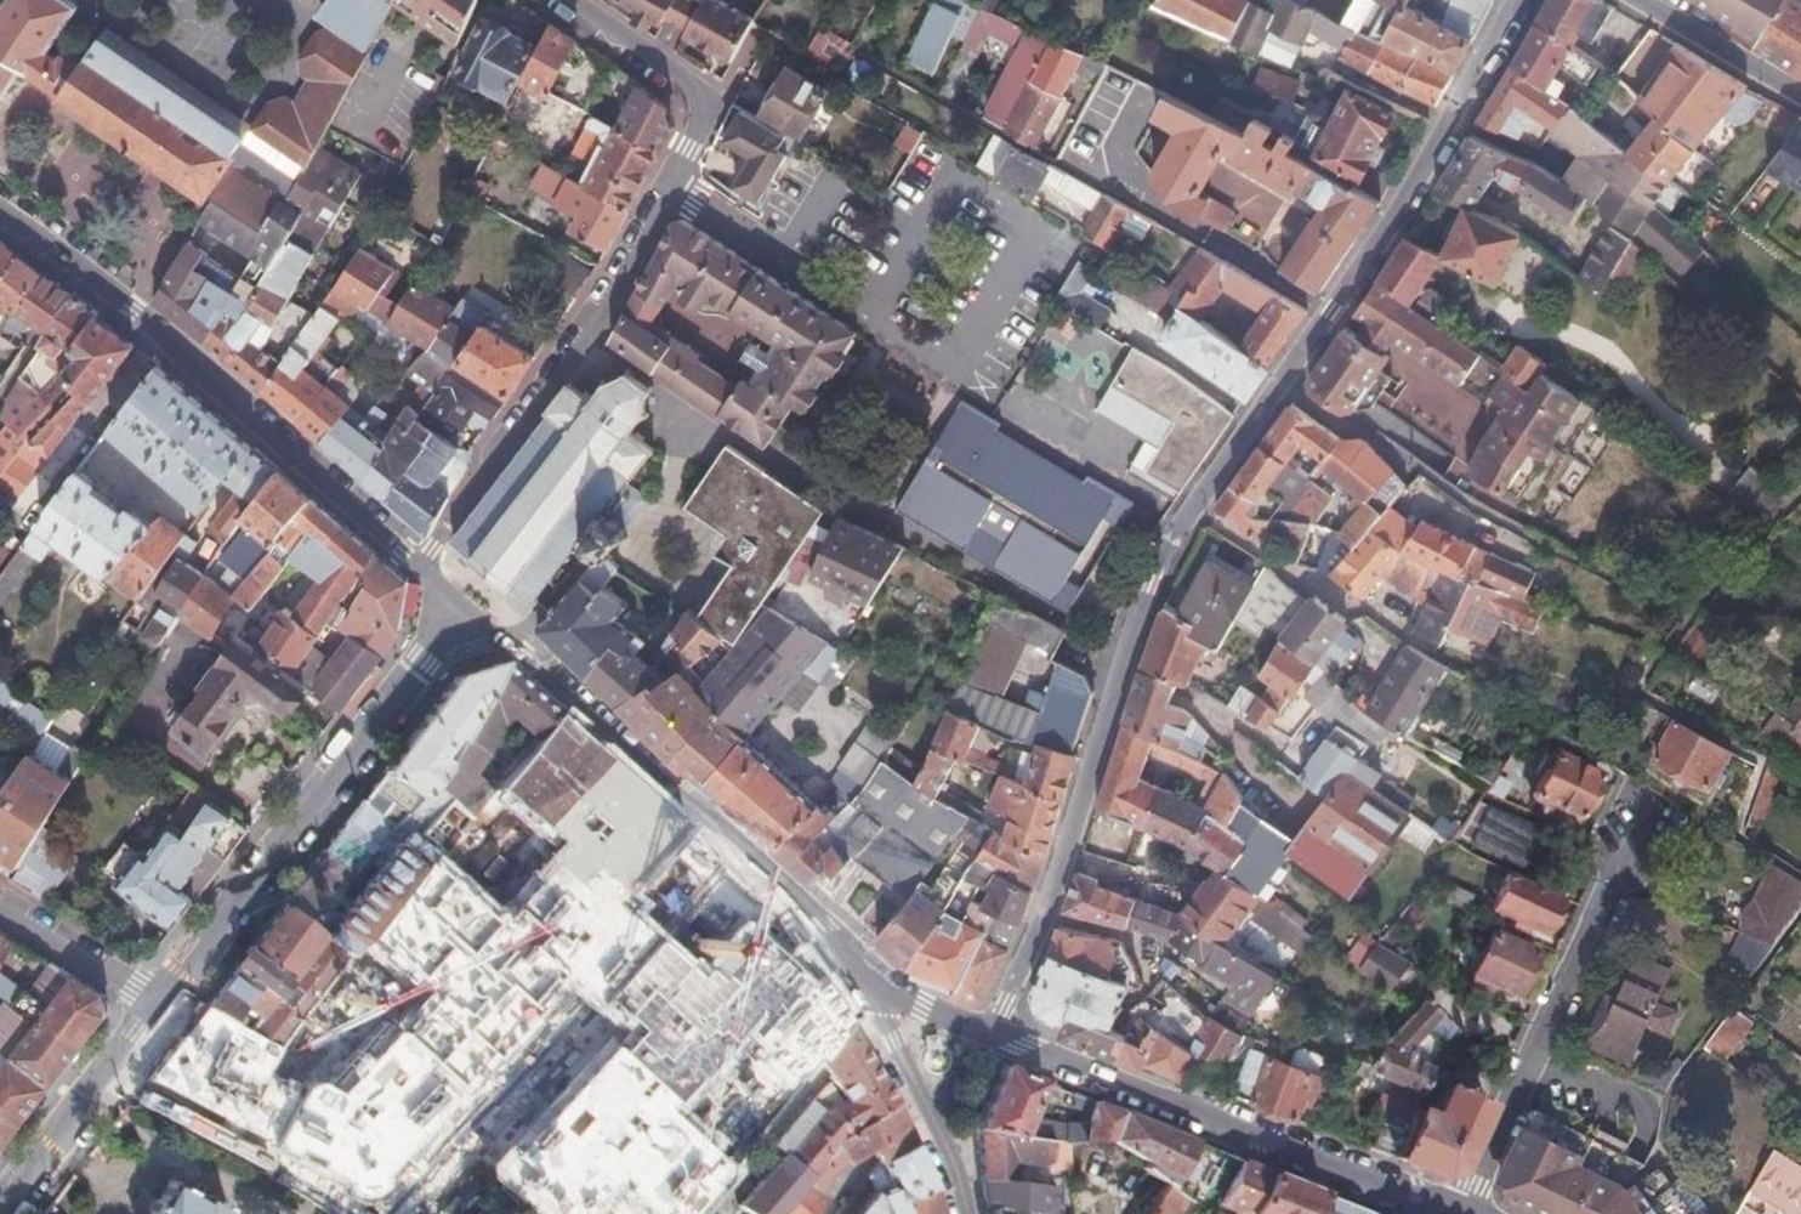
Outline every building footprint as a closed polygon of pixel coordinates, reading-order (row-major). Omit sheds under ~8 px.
[(82,65),(65,53),(61,59),(50,50),(79,6),(70,0),(7,0),(0,11),(0,52),(21,66),(35,76),(62,94),(82,65)] [(348,33),(347,0),(327,0),(318,12),(335,24),(348,33)] [(374,38),(381,25),(394,0),(347,0),(348,33),(348,36),(337,36),(337,55),(324,73),(348,88),(374,38)] [(443,8),(447,0),(400,0),(424,18),(433,2),(443,8)] [(443,8),(434,26),(449,37),(457,42),(476,0),(447,0),(443,8)] [(666,15),(675,0),(621,0),(658,20),(664,19),(666,15)] [(666,15),(673,19),(685,25),(699,0),(675,0),(666,15)] [(757,10),(739,0),(699,0),(685,25),(689,27),(685,35),(729,59),(750,21),(757,10)] [(960,13),(965,0),(935,0),(935,1),(960,13)] [(1251,0),(1154,0),(1151,3),(1231,39),(1251,0)] [(1309,25),(1317,9),(1307,4),(1299,0),(1280,0),(1275,11),(1256,0),(1251,0),(1231,39),(1258,51),(1269,27),(1301,41),(1309,25)] [(1275,11),(1280,0),(1256,0),(1275,11)] [(1307,4),(1317,9),(1340,20),(1347,9),(1331,0),(1308,0),(1307,4)] [(1453,71),(1491,5),(1491,0),(1352,0),(1347,9),(1340,20),(1356,28),(1391,42),(1425,55),(1453,71)] [(1573,49),(1580,36),(1595,44),(1615,9),(1599,0),(1552,0),(1538,24),(1573,49)] [(1786,0),(1693,0),(1760,40),(1786,0)] [(1799,0),(1786,0),(1760,40),(1757,46),(1800,74),(1800,1),(1799,0)] [(960,13),(935,1),(908,58),(932,70),(960,13)] [(424,18),(434,26),(443,8),(433,2),(424,18)] [(1019,45),(1021,41),(1027,29),(980,7),(973,22),(988,29),(1019,45)] [(1346,46),(1356,28),(1340,20),(1317,9),(1309,25),(1346,46)] [(534,44),(507,30),(510,25),(486,13),(457,68),(459,68),(456,75),(456,81),(472,89),(477,87),(481,80),(508,94),(534,44)] [(938,92),(952,100),(988,29),(973,22),(938,92)] [(574,39),(551,23),(523,79),(548,91),(574,39)] [(348,36),(348,33),(335,24),(318,28),(298,57),(299,73),(306,78),(293,97),(286,92),(270,97),(245,135),(244,137),(301,176),(316,147),(329,125),(348,88),(324,73),(337,55),(337,36),(348,36)] [(1586,84),(1599,67),(1573,49),(1538,24),(1514,66),(1557,97),(1562,89),(1554,78),(1563,66),(1586,84)] [(1290,65),(1301,41),(1269,27),(1258,51),(1290,65)] [(1340,56),(1374,74),(1391,42),(1356,28),(1346,46),(1340,56)] [(1050,39),(1027,29),(1021,41),(1043,52),(1050,39)] [(244,137),(245,135),(99,38),(82,65),(62,94),(61,96),(104,125),(205,192),(222,165),(227,168),(230,163),(233,165),(286,200),(301,176),(244,137)] [(407,57),(374,38),(348,88),(329,125),(364,146),(400,166),(441,76),(433,72),(407,57)] [(1030,78),(1062,95),(1083,54),(1050,39),(1043,52),(1030,78)] [(1009,119),(1030,78),(1043,52),(1021,41),(1019,45),(986,107),(1009,119)] [(1391,42),(1374,74),(1399,87),(1435,102),(1453,71),(1425,55),(1391,42)] [(1638,99),(1657,116),(1698,150),(1747,92),(1749,88),(1677,46),(1638,99)] [(21,66),(0,52),(0,97),(21,66)] [(1091,68),(1099,72),(1103,63),(1095,59),(1091,68)] [(1104,63),(1103,63),(1099,72),(1125,85),(1130,76),(1104,63)] [(1549,134),(1572,107),(1557,97),(1514,66),(1479,123),(1540,149),(1549,134)] [(789,67),(765,109),(802,131),(827,88),(789,67)] [(1255,87),(1290,99),(1297,79),(1261,67),(1255,87)] [(1322,67),(1317,77),(1326,81),(1331,71),(1322,67)] [(1116,191),(1155,114),(1166,92),(1130,76),(1125,85),(1090,154),(1081,172),(1116,191)] [(1036,147),(1062,95),(1030,78),(1009,119),(1004,129),(1036,147)] [(570,155),(572,150),(590,117),(522,81),(502,118),(570,155)] [(619,128),(657,148),(669,126),(663,104),(641,87),(619,128)] [(1333,120),(1378,143),(1393,112),(1348,89),(1333,120)] [(1147,184),(1171,198),(1174,202),(1198,215),(1208,198),(1209,196),(1200,190),(1225,146),(1234,152),(1231,157),(1292,191),(1294,187),(1322,203),(1320,207),(1312,221),(1301,215),(1293,229),(1302,235),(1282,265),(1317,288),(1347,243),(1355,230),(1375,200),(1356,188),(1288,150),(1294,139),(1283,133),(1276,145),(1265,139),(1272,127),(1253,117),(1246,129),(1210,113),(1166,92),(1155,114),(1180,127),(1147,184)] [(1217,99),(1210,113),(1246,129),(1253,117),(1217,99)] [(1654,207),(1670,183),(1628,153),(1588,124),(1572,107),(1549,134),(1579,155),(1583,149),(1618,171),(1612,180),(1654,207)] [(1288,150),(1356,188),(1378,143),(1333,120),(1308,108),(1294,139),(1288,150)] [(1756,161),(1768,167),(1785,144),(1800,118),(1786,110),(1756,161)] [(572,150),(598,163),(616,127),(591,114),(590,117),(572,150)] [(743,127),(735,123),(708,168),(732,184),(752,152),(777,168),(780,163),(794,140),(751,114),(743,127)] [(1670,183),(1698,150),(1657,116),(1628,153),(1670,183)] [(1800,187),(1800,118),(1785,144),(1768,167),(1767,168),(1800,187)] [(493,136),(508,145),(513,135),(498,127),(493,136)] [(586,184),(627,205),(657,148),(619,128),(616,127),(598,163),(586,184)] [(503,155),(508,145),(493,136),(488,147),(503,155)] [(1589,196),(1571,186),(1529,162),(1471,136),(1437,192),(1468,208),(1474,211),(1496,176),(1516,191),(1520,186),(1571,223),(1589,196)] [(1030,197),(1042,179),(1051,164),(1014,143),(994,175),(1030,197)] [(806,151),(794,145),(785,159),(797,166),(806,151)] [(303,213),(327,227),(358,170),(316,147),(301,176),(286,200),(285,202),(303,213)] [(1694,166),(1709,176),(1716,165),(1703,154),(1694,166)] [(604,247),(627,205),(586,184),(542,162),(529,187),(579,213),(570,230),(604,247)] [(1096,210),(1105,194),(1051,164),(1042,179),(1096,210)] [(260,284),(290,234),(303,213),(285,202),(286,200),(233,165),(214,197),(202,218),(210,223),(259,257),(251,270),(246,266),(239,278),(230,290),(234,292),(247,305),(260,284)] [(1589,196),(1596,206),(1612,180),(1578,170),(1571,186),(1589,196)] [(1704,250),(1654,207),(1612,180),(1596,206),(1636,236),(1640,230),(1687,273),(1704,250)] [(1139,239),(1125,230),(1117,226),(1128,207),(1105,194),(1096,210),(1084,232),(1129,258),(1139,239)] [(1232,212),(1208,198),(1198,215),(1222,228),(1232,212)] [(1117,226),(1125,230),(1136,212),(1128,207),(1117,226)] [(1443,257),(1497,283),(1521,234),(1474,211),(1468,208),(1443,257)] [(290,234),(316,248),(327,227),(303,213),(290,234)] [(707,281),(728,247),(676,214),(658,251),(707,281)] [(202,238),(210,223),(202,218),(194,232),(202,238)] [(1199,318),(1224,284),(1235,268),(1155,223),(1140,250),(1182,276),(1174,287),(1188,296),(1182,306),(1199,318)] [(352,242),(359,246),(370,228),(364,224),(352,242)] [(1600,296),(1614,274),(1631,244),(1611,227),(1578,279),(1600,296)] [(260,284),(287,301),(316,248),(290,234),(260,284)] [(1436,320),(1447,302),(1423,286),(1443,257),(1407,239),(1378,282),(1436,320)] [(230,290),(239,278),(202,255),(203,254),(189,241),(153,301),(204,341),(234,292),(230,290)] [(1614,274),(1631,287),(1648,257),(1631,244),(1614,274)] [(5,245),(0,251),(0,280),(21,261),(5,245)] [(358,302),(369,309),(393,268),(359,246),(347,266),(334,287),(358,302)] [(709,298),(747,324),(752,318),(756,312),(761,297),(771,288),(778,277),(728,247),(707,281),(658,251),(647,271),(655,276),(661,275),(668,280),(671,275),(680,281),(681,282),(686,275),(713,293),(709,298)] [(1092,266),(1077,257),(1052,296),(1057,299),(1095,322),(1106,305),(1078,288),(1092,266)] [(8,305),(14,309),(41,271),(21,261),(0,280),(0,316),(8,305)] [(1122,285),(1167,314),(1171,308),(1163,303),(1174,287),(1137,263),(1122,285)] [(369,309),(390,322),(415,281),(393,268),(369,309)] [(1228,338),(1266,364),(1303,309),(1235,268),(1224,284),(1264,312),(1251,330),(1239,322),(1228,338)] [(14,309),(32,322),(58,284),(50,278),(41,271),(14,309)] [(640,286),(665,303),(680,281),(671,275),(668,280),(661,275),(655,276),(647,271),(640,286)] [(566,308),(574,296),(543,275),(535,288),(566,308)] [(764,336),(772,324),(796,288),(778,277),(771,288),(761,297),(756,312),(752,318),(747,324),(764,336)] [(390,322),(429,346),(454,306),(418,283),(415,281),(390,322)] [(1506,367),(1493,359),(1436,320),(1378,282),(1357,314),(1465,384),(1466,381),(1500,403),(1501,431),(1493,431),(1472,470),(1498,484),(1495,490),(1539,511),(1551,487),(1560,491),(1579,460),(1572,456),(1602,410),(1545,373),(1535,387),(1506,367)] [(233,366),(262,390),(313,318),(287,301),(260,284),(247,305),(234,292),(204,341),(233,366)] [(703,401),(722,374),(689,352),(650,325),(655,317),(665,303),(640,286),(631,302),(610,337),(703,401)] [(346,323),(358,302),(334,287),(321,306),(337,317),(346,323)] [(1246,394),(1266,364),(1228,338),(1199,318),(1182,306),(1188,296),(1174,287),(1163,303),(1171,308),(1167,314),(1166,315),(1173,320),(1162,336),(1246,394)] [(770,434),(793,398),(844,318),(796,288),(772,324),(788,334),(775,354),(780,357),(774,366),(769,362),(754,383),(746,378),(740,386),(734,382),(724,398),(734,404),(725,417),(757,438),(770,434)] [(26,408),(43,424),(76,389),(61,375),(77,354),(70,348),(94,315),(97,311),(73,294),(45,331),(47,333),(40,342),(54,356),(49,360),(48,362),(52,365),(47,370),(55,379),(41,393),(29,405),(26,408)] [(456,307),(482,323),(487,314),(461,298),(456,307)] [(1436,320),(1493,359),(1506,338),(1449,299),(1447,302),(1436,320)] [(0,316),(0,319),(18,331),(19,332),(32,322),(14,309),(8,305),(0,316)] [(262,390),(298,420),(338,368),(316,351),(337,317),(321,306),(313,318),(262,390)] [(433,392),(455,361),(482,323),(456,307),(454,306),(429,346),(404,372),(420,384),(433,392)] [(1535,387),(1545,373),(1577,328),(1550,308),(1506,367),(1535,387)] [(94,315),(70,348),(77,354),(61,375),(76,389),(43,424),(30,440),(12,461),(0,479),(0,514),(13,498),(15,499),(66,435),(98,392),(134,346),(94,315)] [(650,325),(689,352),(694,344),(655,317),(650,325)] [(844,318),(793,398),(802,404),(824,369),(829,372),(859,327),(844,318)] [(18,331),(0,319),(0,357),(18,331)] [(455,361),(508,395),(534,357),(482,323),(455,361)] [(1326,401),(1349,415),(1374,408),(1393,379),(1383,372),(1392,358),(1347,329),(1304,386),(1326,401)] [(37,349),(49,360),(54,356),(40,342),(37,349)] [(1172,501),(1179,491),(1233,411),(1178,372),(1131,344),(1093,407),(1141,436),(1126,460),(1140,468),(1134,478),(1172,501)] [(601,374),(608,380),(619,364),(595,346),(572,376),(590,389),(601,374)] [(427,535),(448,494),(432,481),(456,446),(436,432),(460,398),(475,409),(476,408),(486,414),(491,418),(508,395),(455,361),(433,392),(406,431),(420,440),(384,496),(405,515),(427,535)] [(320,438),(349,408),(347,405),(355,396),(355,385),(352,374),(341,364),(338,368),(298,420),(320,438)] [(228,477),(252,446),(158,365),(110,426),(203,508),(228,477)] [(623,526),(616,520),(601,509),(619,486),(627,474),(630,477),(652,448),(629,431),(642,415),(644,417),(648,413),(644,410),(647,392),(652,388),(651,386),(650,384),(647,386),(629,371),(629,366),(625,366),(624,371),(606,381),(604,377),(600,379),(602,383),(589,399),(568,381),(545,411),(547,413),(534,430),(531,428),(528,432),(531,434),(519,449),(516,447),(513,452),(515,454),(503,470),(501,468),(497,473),(500,475),(487,491),(484,489),(481,493),(484,495),(472,510),(469,509),(466,513),(468,514),(456,530),(453,529),(448,537),(471,555),(470,557),(474,560),(475,557),(508,582),(506,584),(510,587),(512,585),(537,603),(539,600),(536,597),(550,578),(553,580),(556,576),(553,574),(565,557),(569,560),(572,556),(569,553),(578,541),(581,543),(585,538),(603,551),(604,552),(607,555),(609,551),(606,549),(611,542),(615,536),(618,539),(622,534),(619,531),(623,526)] [(716,410),(724,398),(734,382),(722,374),(703,401),(716,410)] [(372,486),(384,496),(420,440),(406,431),(433,392),(420,384),(386,436),(362,477),(372,486)] [(29,405),(11,388),(5,395),(0,410),(0,418),(8,425),(11,423),(26,408),(29,405)] [(436,432),(456,446),(461,439),(460,432),(475,409),(460,398),(436,432)] [(734,404),(724,398),(716,410),(725,417),(734,404)] [(999,421),(988,414),(961,398),(897,506),(1069,608),(1119,523),(1122,516),(1132,500),(1086,472),(1082,479),(995,427),(999,421)] [(364,418),(376,428),(387,414),(376,405),(364,418)] [(1294,405),(1263,445),(1289,465),(1304,444),(1327,462),(1345,439),(1294,405)] [(11,423),(30,440),(43,424),(26,408),(11,423)] [(334,451),(364,418),(349,408),(320,438),(334,451)] [(484,429),(491,418),(486,414),(479,425),(484,429)] [(348,464),(362,477),(386,436),(376,428),(364,418),(334,451),(348,464)] [(1370,500),(1396,473),(1371,445),(1360,440),(1353,439),(1345,439),(1327,462),(1324,466),(1357,496),(1349,504),(1359,513),(1370,500)] [(764,605),(781,579),(826,509),(755,459),(730,442),(687,503),(718,526),(733,536),(729,542),(729,547),(730,552),(737,558),(726,573),(698,616),(725,637),(729,631),(743,636),(764,605)] [(1324,466),(1327,462),(1304,444),(1289,465),(1312,480),(1324,466)] [(1250,516),(1281,519),(1310,482),(1312,480),(1289,465),(1263,445),(1235,484),(1259,499),(1250,513),(1250,516)] [(230,531),(243,515),(279,468),(252,446),(228,477),(241,487),(215,520),(230,531)] [(468,454),(456,446),(432,481),(448,494),(450,490),(466,466),(468,454)] [(1758,528),(1788,496),(1751,467),(1725,500),(1758,528)] [(220,557),(243,577),(310,496),(279,468),(243,515),(249,519),(220,557)] [(140,594),(171,552),(185,532),(162,516),(155,525),(131,507),(127,513),(91,486),(93,484),(91,478),(77,469),(39,522),(61,537),(140,594)] [(1407,486),(1396,473),(1370,500),(1386,513),(1392,505),(1407,486)] [(1281,519),(1310,522),(1328,497),(1310,482),(1281,519)] [(1310,522),(1281,519),(1250,516),(1250,513),(1259,499),(1235,484),(1217,508),(1239,522),(1239,526),(1262,541),(1267,532),(1291,539),(1283,555),(1298,563),(1303,550),(1309,534),(1310,522)] [(601,509),(616,520),(633,497),(619,486),(601,509)] [(250,607),(293,556),(308,538),(320,546),(341,522),(310,496),(243,577),(230,592),(250,607)] [(1374,527),(1386,513),(1370,500),(1359,513),(1342,533),(1358,546),(1374,527)] [(1419,527),(1392,505),(1386,513),(1374,527),(1402,550),(1450,572),(1503,591),(1504,591),(1525,599),(1535,580),(1517,571),(1524,557),(1519,555),(1526,540),(1504,528),(1491,554),(1478,548),(1480,545),(1426,520),(1419,527)] [(866,603),(901,549),(841,518),(812,576),(866,603)] [(221,543),(230,531),(215,520),(206,531),(213,537),(221,543)] [(0,575),(0,604),(35,555),(43,561),(61,537),(39,522),(15,554),(0,575)] [(263,642),(297,666),(375,552),(341,522),(320,546),(308,538),(293,556),(322,578),(295,614),(288,608),(263,642)] [(1354,551),(1358,546),(1342,533),(1310,522),(1309,534),(1326,541),(1354,551)] [(1383,576),(1402,550),(1374,527),(1358,546),(1354,551),(1334,574),(1368,596),(1383,576)] [(171,552),(184,561),(198,542),(185,532),(171,552)] [(1309,534),(1303,550),(1320,557),(1326,541),(1309,534)] [(561,579),(572,587),(600,554),(603,551),(585,538),(581,543),(578,541),(569,553),(572,556),(569,560),(565,557),(553,574),(556,576),(561,579)] [(15,554),(0,543),(0,575),(15,554)] [(1436,639),(1444,643),(1453,627),(1468,636),(1473,628),(1485,635),(1495,631),(1505,612),(1501,598),(1504,591),(1503,591),(1450,572),(1402,550),(1383,576),(1421,595),(1430,604),(1417,629),(1436,639)] [(162,632),(176,611),(200,573),(195,569),(184,561),(171,552),(140,594),(138,597),(150,607),(155,600),(161,593),(169,599),(164,606),(143,635),(156,643),(162,632)] [(407,579),(375,552),(297,666),(292,674),(306,683),(341,707),(354,690),(396,637),(405,592),(407,579)] [(587,673),(625,624),(617,618),(629,601),(608,581),(621,566),(607,555),(604,557),(600,554),(572,587),(551,611),(540,625),(562,647),(587,673)] [(1235,621),(1239,614),(1232,611),(1249,582),(1213,562),(1183,614),(1197,620),(1192,632),(1216,644),(1220,646),(1235,621)] [(201,571),(200,573),(176,611),(203,630),(229,651),(241,636),(246,629),(258,612),(250,607),(230,592),(201,571)] [(817,603),(781,579),(764,605),(770,608),(827,642),(838,648),(857,618),(822,596),(817,603)] [(1239,614),(1250,595),(1256,586),(1249,582),(1232,611),(1239,614)] [(1266,623),(1282,636),(1309,604),(1290,589),(1275,609),(1266,623)] [(155,600),(164,606),(169,599),(161,593),(155,600)] [(1053,651),(1066,627),(1010,597),(1001,593),(990,618),(1029,638),(1053,651)] [(1259,635),(1266,623),(1275,609),(1250,595),(1239,614),(1246,617),(1242,625),(1259,635)] [(1317,662),(1330,676),(1359,641),(1344,628),(1347,622),(1315,595),(1309,604),(1282,636),(1317,662)] [(1210,658),(1216,644),(1192,632),(1197,620),(1183,614),(1168,607),(1165,606),(1144,670),(1178,681),(1189,684),(1202,655),(1210,658)] [(678,668),(679,670),(725,637),(698,616),(688,607),(658,648),(678,668)] [(1571,632),(1576,618),(1546,607),(1539,623),(1571,632)] [(719,710),(745,736),(802,670),(827,642),(770,608),(699,690),(719,710)] [(189,651),(203,630),(176,611),(162,632),(189,651)] [(1235,621),(1242,625),(1246,617),(1239,614),(1235,621)] [(961,682),(1001,697),(1029,638),(990,618),(980,640),(961,682)] [(607,691),(637,653),(646,639),(625,624),(587,673),(607,691)] [(258,649),(263,642),(246,629),(241,636),(258,649)] [(1674,653),(1690,661),(1706,639),(1692,629),(1674,653)] [(175,671),(189,651),(162,632),(156,643),(150,654),(175,671)] [(297,666),(263,642),(258,649),(241,636),(229,651),(201,689),(175,723),(210,749),(247,701),(252,705),(260,704),(264,703),(268,698),(287,711),(306,683),(292,674),(297,666)] [(1292,696),(1298,688),(1317,662),(1282,636),(1262,674),(1271,680),(1292,696)] [(1413,638),(1409,644),(1427,655),(1430,649),(1413,638)] [(1464,677),(1473,658),(1444,643),(1436,639),(1428,656),(1446,667),(1464,677)] [(1404,735),(1446,667),(1428,656),(1427,655),(1409,644),(1377,702),(1370,716),(1401,734),(1404,735)] [(663,679),(678,668),(658,648),(647,663),(663,679)] [(853,656),(838,648),(819,680),(831,688),(853,656)] [(625,693),(647,663),(642,658),(637,653),(607,691),(613,697),(620,707),(622,701),(625,693)] [(1038,740),(1071,750),(1092,689),(1085,673),(1058,660),(1047,694),(1041,713),(1033,738),(1038,740)] [(395,825),(401,821),(447,761),(501,663),(499,661),(456,676),(416,727),(362,797),(391,821),(395,825)] [(1319,708),(1337,684),(1330,676),(1317,662),(1298,688),(1319,708)] [(522,751),(554,712),(507,668),(501,663),(447,761),(401,821),(406,824),(418,833),(448,797),(471,815),(493,788),(482,780),(473,772),(490,748),(510,720),(518,726),(498,754),(507,762),(500,770),(500,776),(502,777),(504,774),(522,751)] [(653,685),(663,679),(647,663),(625,693),(622,701),(650,682),(653,685)] [(701,785),(745,736),(719,710),(699,690),(679,670),(678,668),(663,679),(653,685),(650,682),(622,701),(620,707),(657,745),(672,760),(701,785)] [(1169,704),(1178,681),(1144,670),(1136,691),(1169,704)] [(0,681),(0,697),(13,706),(23,693),(2,678),(0,681)] [(1247,717),(1272,726),(1292,696),(1271,680),(1256,705),(1239,693),(1231,705),(1247,717)] [(1033,738),(1041,713),(1022,705),(1001,697),(961,682),(948,708),(979,720),(990,724),(1033,738)] [(1396,742),(1401,734),(1370,716),(1356,702),(1337,684),(1319,708),(1337,726),(1338,724),(1342,726),(1345,722),(1380,744),(1386,736),(1396,742)] [(1022,705),(1041,713),(1047,694),(1029,687),(1022,705)] [(1189,712),(1169,704),(1136,691),(1125,724),(1127,724),(1156,738),(1219,767),(1225,754),(1220,752),(1216,750),(1188,737),(1196,720),(1189,712)] [(1370,716),(1377,702),(1363,692),(1356,702),(1370,716)] [(37,704),(51,714),(57,705),(43,695),(37,704)] [(1799,724),(1800,721),(1800,695),(1785,716),(1799,724)] [(53,715),(51,714),(37,704),(28,697),(18,712),(43,729),(53,715)] [(1521,712),(1508,704),(1503,712),(1516,720),(1521,712)] [(1631,734),(1644,741),(1661,713),(1648,706),(1631,734)] [(980,764),(985,755),(968,747),(979,720),(948,708),(931,745),(957,755),(980,764)] [(869,779),(891,744),(900,730),(876,712),(840,765),(841,766),(866,783),(869,779)] [(1781,747),(1782,745),(1799,724),(1785,716),(1780,713),(1764,735),(1781,747)] [(205,1003),(194,1021),(155,1082),(385,1213),(388,1213),(577,1004),(591,1014),(611,1030),(496,1166),(557,1213),(676,1213),(680,1210),(724,1155),(720,1150),(810,1053),(819,1060),(848,1025),(738,917),(695,957),(686,951),(679,957),(652,934),(627,913),(642,902),(627,888),(688,824),(554,715),(493,788),(553,840),(492,905),(430,850),(352,944),(406,990),(326,1073),(306,1082),(270,1074),(277,1063),(284,1051),(271,1042),(205,1003)] [(490,748),(498,754),(518,726),(510,720),(490,748)] [(1782,745),(1798,758),(1800,754),(1800,721),(1799,724),(1782,745)] [(1712,790),(1732,752),(1678,722),(1657,760),(1712,790)] [(1145,826),(1167,787),(1143,778),(1154,744),(1156,738),(1127,724),(1101,806),(1117,813),(1145,826)] [(1350,771),(1374,787),(1383,774),(1360,758),(1369,745),(1342,726),(1338,724),(1337,726),(1302,778),(1330,798),(1350,771)] [(701,785),(777,848),(817,802),(745,736),(701,785)] [(1562,737),(1556,750),(1588,766),(1593,755),(1562,737)] [(1229,772),(1219,767),(1156,738),(1154,744),(1167,758),(1222,784),(1229,772)] [(1034,754),(1070,766),(1074,751),(1071,750),(1038,740),(1034,754)] [(921,881),(956,831),(968,815),(914,783),(922,765),(891,744),(869,779),(866,783),(851,799),(863,808),(881,822),(867,838),(921,881)] [(941,785),(951,765),(957,755),(931,745),(922,765),(914,783),(968,815),(977,819),(983,808),(941,785)] [(494,766),(500,770),(507,762),(498,754),(490,748),(473,772),(482,780),(494,766)] [(1025,781),(1034,754),(1023,750),(1013,777),(1025,781)] [(1588,766),(1556,750),(1533,797),(1546,803),(1543,810),(1559,818),(1562,811),(1577,818),(1600,771),(1588,766)] [(42,827),(72,779),(28,751),(0,790),(0,855),(18,866),(42,827)] [(1025,781),(1060,795),(1070,766),(1034,754),(1025,781)] [(994,770),(980,764),(957,755),(951,765),(987,782),(994,770)] [(985,755),(980,764),(994,770),(998,760),(985,755)] [(1749,821),(1767,832),(1789,770),(1771,760),(1749,821)] [(841,766),(830,783),(851,799),(866,783),(841,766)] [(1298,840),(1290,851),(1351,898),(1414,815),(1374,787),(1350,771),(1330,798),(1298,840)] [(1001,834),(1042,857),(1060,795),(1025,781),(1013,777),(1000,772),(986,804),(1010,814),(1002,832),(1001,834)] [(1209,808),(1231,824),(1243,801),(1245,798),(1229,772),(1222,784),(1209,808)] [(1485,790),(1502,798),(1510,783),(1495,775),(1489,784),(1485,790)] [(839,812),(851,799),(830,783),(821,797),(839,812)] [(190,787),(167,820),(185,833),(208,799),(190,787)] [(1145,826),(1179,840),(1195,801),(1167,787),(1145,826)] [(323,848),(352,873),(391,821),(362,797),(323,848)] [(446,847),(471,815),(448,797),(418,833),(434,845),(442,851),(446,847)] [(845,845),(837,837),(826,848),(816,839),(839,812),(821,797),(817,802),(777,848),(797,866),(813,879),(826,865),(845,845)] [(249,826),(208,799),(185,833),(207,849),(213,845),(227,855),(249,826)] [(837,837),(863,808),(851,799),(839,812),(816,839),(826,848),(837,837)] [(1223,869),(1228,873),(1252,839),(1231,824),(1209,808),(1195,801),(1179,840),(1200,853),(1223,869)] [(1228,873),(1258,894),(1290,851),(1298,840),(1243,801),(1231,824),(1252,839),(1228,873)] [(1460,835),(1473,841),(1490,807),(1480,802),(1460,835)] [(1533,828),(1490,807),(1473,841),(1517,862),(1533,828)] [(853,854),(867,838),(881,822),(863,808),(837,837),(845,845),(853,854)] [(970,848),(978,854),(993,828),(977,819),(968,815),(956,831),(974,844),(970,848)] [(1435,829),(1448,837),(1457,825),(1444,815),(1435,829)] [(173,925),(195,897),(159,870),(185,833),(167,820),(146,851),(141,847),(138,851),(124,840),(104,866),(119,877),(115,881),(173,925)] [(1800,874),(1800,855),(1767,832),(1749,821),(1745,831),(1752,842),(1800,874)] [(69,848),(42,827),(18,866),(10,879),(33,893),(69,848)] [(989,863),(1031,888),(1042,857),(1001,834),(1002,832),(993,828),(978,854),(976,855),(989,863)] [(406,832),(365,884),(387,903),(396,892),(412,873),(430,850),(406,832)] [(159,870),(195,897),(227,855),(213,845),(207,849),(185,833),(159,870)] [(884,877),(908,896),(919,883),(921,881),(867,838),(853,854),(869,866),(884,877)] [(845,845),(826,865),(836,874),(853,854),(845,845)] [(344,882),(352,873),(323,848),(291,890),(313,906),(336,876),(344,882)] [(1147,868),(1167,871),(1173,857),(1149,853),(1147,868)] [(964,875),(981,881),(989,863),(976,855),(964,875)] [(996,907),(1019,920),(1031,888),(989,863),(981,881),(976,890),(986,896),(983,901),(996,907)] [(1773,946),(1800,910),(1800,882),(1778,868),(1742,931),(1773,946)] [(1183,915),(1223,940),(1258,894),(1228,873),(1223,869),(1183,915)] [(1067,911),(1091,917),(1099,885),(1101,878),(1080,871),(1067,911)] [(1561,898),(1510,873),(1494,907),(1515,918),(1511,926),(1527,933),(1531,925),(1545,931),(1561,898)] [(892,950),(908,964),(945,906),(956,888),(945,879),(932,894),(919,883),(908,896),(875,935),(892,950)] [(326,935),(349,952),(387,903),(365,884),(326,935)] [(1091,917),(1130,926),(1137,898),(1130,895),(1099,885),(1091,917)] [(1446,899),(1465,909),(1472,895),(1453,885),(1446,899)] [(963,915),(985,927),(996,907),(983,901),(972,896),(963,915)] [(1172,938),(1183,915),(1137,898),(1130,926),(1157,933),(1172,938)] [(1302,949),(1313,933),(1268,900),(1256,917),(1302,949)] [(308,1005),(310,1001),(349,952),(326,935),(322,932),(282,901),(233,967),(256,985),(230,1021),(276,1045),(308,1005)] [(935,976),(956,983),(985,927),(963,915),(945,906),(908,964),(911,967),(935,976)] [(985,927),(956,983),(951,993),(969,1002),(974,999),(981,996),(1019,920),(996,907),(985,927)] [(1255,1015),(1279,976),(1222,942),(1223,940),(1183,915),(1172,938),(1207,960),(1204,964),(1230,980),(1222,995),(1255,1015)] [(1787,941),(1800,950),(1800,922),(1787,941)] [(1113,1001),(1124,1004),(1131,986),(1140,990),(1145,977),(1125,940),(1062,925),(1051,953),(1053,954),(1039,993),(1042,1003),(1045,1010),(1068,1020),(1071,1013),(1097,1023),(1113,1001)] [(1350,959),(1360,966),(1380,939),(1384,935),(1375,927),(1350,959)] [(16,941),(0,931),(0,966),(16,941)] [(1494,983),(1517,993),(1536,952),(1492,932),(1467,985),(1488,994),(1494,983)] [(1413,959),(1380,939),(1360,966),(1392,988),(1413,959)] [(1751,956),(1761,963),(1771,949),(1762,942),(1751,956)] [(1161,969),(1166,975),(1176,962),(1169,958),(1161,969)] [(1626,1044),(1636,1049),(1648,1024),(1671,1035),(1681,1013),(1658,1002),(1671,973),(1641,959),(1621,1003),(1612,999),(1592,1045),(1620,1058),(1626,1044)] [(62,1023),(85,1040),(105,1014),(102,995),(52,963),(47,972),(42,968),(25,991),(16,1003),(55,1033),(62,1023)] [(205,1003),(230,1021),(256,985),(233,967),(205,1003)] [(16,1003),(25,991),(0,972),(0,991),(7,996),(16,1003)] [(1212,1016),(1166,975),(1154,993),(1167,1002),(1163,1008),(1159,1006),(1150,1020),(1165,1030),(1195,1050),(1230,1065),(1241,1043),(1246,1035),(1212,1016)] [(52,1085),(64,1067),(85,1040),(62,1023),(55,1033),(16,1003),(7,996),(0,1006),(0,1045),(52,1085)] [(1134,1009),(1150,1020),(1159,1006),(1147,997),(1134,1009)] [(1420,1093),(1431,1066),(1410,1056),(1417,1040),(1427,1030),(1442,1012),(1424,1000),(1417,1006),(1386,1039),(1375,1032),(1360,1067),(1420,1093)] [(295,1057),(328,1014),(310,1001),(308,1005),(276,1045),(284,1051),(295,1057)] [(1062,1035),(1118,1057),(1125,1034),(1114,1029),(1124,1004),(1113,1001),(1097,1023),(1071,1013),(1068,1020),(1062,1035)] [(1709,1044),(1729,1059),(1755,1023),(1735,1008),(1709,1044)] [(1146,1068),(1149,1061),(1165,1030),(1150,1020),(1134,1009),(1125,1034),(1118,1057),(1146,1068)] [(848,1025),(819,1060),(829,1073),(856,1039),(848,1025)] [(1195,1050),(1165,1030),(1149,1061),(1186,1075),(1191,1060),(1195,1050)] [(1410,1056),(1431,1066),(1448,1047),(1427,1030),(1417,1040),(1410,1056)] [(844,1096),(880,1077),(856,1039),(829,1073),(829,1077),(844,1096)] [(1236,1093),(1256,1102),(1274,1056),(1241,1043),(1230,1065),(1245,1072),(1236,1093)] [(1626,1044),(1620,1058),(1630,1063),(1636,1049),(1626,1044)] [(52,1085),(0,1045),(0,1061),(4,1064),(0,1069),(0,1093),(28,1115),(52,1085)] [(1448,1047),(1431,1066),(1471,1085),(1483,1063),(1448,1047)] [(1225,1076),(1230,1065),(1195,1050),(1191,1060),(1225,1076)] [(810,1053),(785,1083),(793,1090),(819,1060),(810,1053)] [(1256,1102),(1299,1118),(1308,1097),(1314,1100),(1324,1077),(1274,1056),(1256,1102)] [(1119,1109),(1071,1091),(1067,1102),(1086,1109),(1082,1121),(1032,1109),(1039,1093),(1034,1091),(1039,1078),(1001,1063),(976,1125),(1023,1133),(1027,1130),(1031,1130),(1034,1130),(1037,1133),(1039,1135),(1064,1139),(1108,1135),(1119,1109)] [(1219,1087),(1236,1093),(1245,1072),(1230,1065),(1225,1076),(1219,1087)] [(781,1150),(807,1172),(833,1139),(892,1097),(880,1077),(844,1096),(840,1097),(826,1080),(771,1141),(781,1150)] [(1409,1119),(1394,1156),(1437,1173),(1446,1169),(1455,1166),(1486,1100),(1447,1082),(1431,1115),(1414,1106),(1409,1119)] [(28,1115),(0,1093),(0,1151),(28,1115)] [(911,1140),(892,1097),(833,1139),(807,1172),(788,1200),(774,1213),(813,1213),(827,1198),(825,1197),(817,1190),(827,1169),(843,1158),(848,1161),(867,1149),(875,1161),(878,1158),(911,1140)] [(1141,1166),(1164,1181),(1170,1186),(1178,1174),(1202,1189),(1222,1151),(1172,1131),(1119,1109),(1108,1135),(1145,1156),(1141,1166)] [(1628,1179),(1650,1163),(1638,1157),(1625,1151),(1630,1141),(1603,1128),(1599,1137),(1537,1109),(1503,1182),(1506,1192),(1510,1203),(1535,1213),(1559,1213),(1569,1193),(1591,1204),(1628,1179)] [(1382,1151),(1394,1156),(1409,1119),(1387,1110),(1372,1147),(1382,1151)] [(1800,1164),(1800,1162),(1800,1113),(1800,1112),(1778,1150),(1800,1164)] [(982,1203),(994,1204),(1050,1213),(1055,1185),(1015,1179),(1018,1161),(1067,1165),(1064,1139),(1039,1135),(1023,1133),(976,1125),(979,1159),(982,1203)] [(931,1184),(911,1140),(878,1158),(889,1185),(869,1192),(850,1213),(901,1213),(902,1213),(896,1199),(931,1184)] [(788,1200),(807,1172),(781,1150),(736,1200),(753,1213),(774,1213),(788,1200)] [(1786,1213),(1800,1213),(1800,1165),(1800,1164),(1778,1150),(1774,1156),(1752,1193),(1786,1213)] [(1202,1189),(1219,1196),(1238,1158),(1222,1151),(1202,1189)] [(817,1190),(825,1197),(848,1161),(843,1158),(827,1169),(817,1190)] [(1268,1170),(1255,1165),(1238,1158),(1219,1196),(1212,1209),(1223,1213),(1245,1213),(1268,1170)] [(1666,1168),(1635,1188),(1596,1213),(1700,1213),(1666,1168)] [(1320,1190),(1268,1170),(1245,1213),(1308,1213),(1320,1190)] [(1635,1188),(1631,1183),(1628,1179),(1591,1204),(1569,1193),(1559,1213),(1596,1213),(1635,1188)] [(169,1180),(159,1198),(155,1196),(146,1212),(150,1213),(149,1213),(225,1213),(228,1209),(203,1194),(201,1197),(169,1180)] [(1187,1197),(1170,1186),(1164,1181),(1143,1212),(1142,1213),(1175,1213),(1187,1197)] [(931,1184),(896,1199),(902,1213),(901,1213),(940,1213),(931,1184)] [(1359,1206),(1320,1190),(1308,1213),(1356,1213),(1359,1206)] [(1050,1213),(994,1204),(991,1213),(1052,1213),(1050,1213)] [(1359,1206),(1356,1213),(1379,1213),(1359,1206)]
